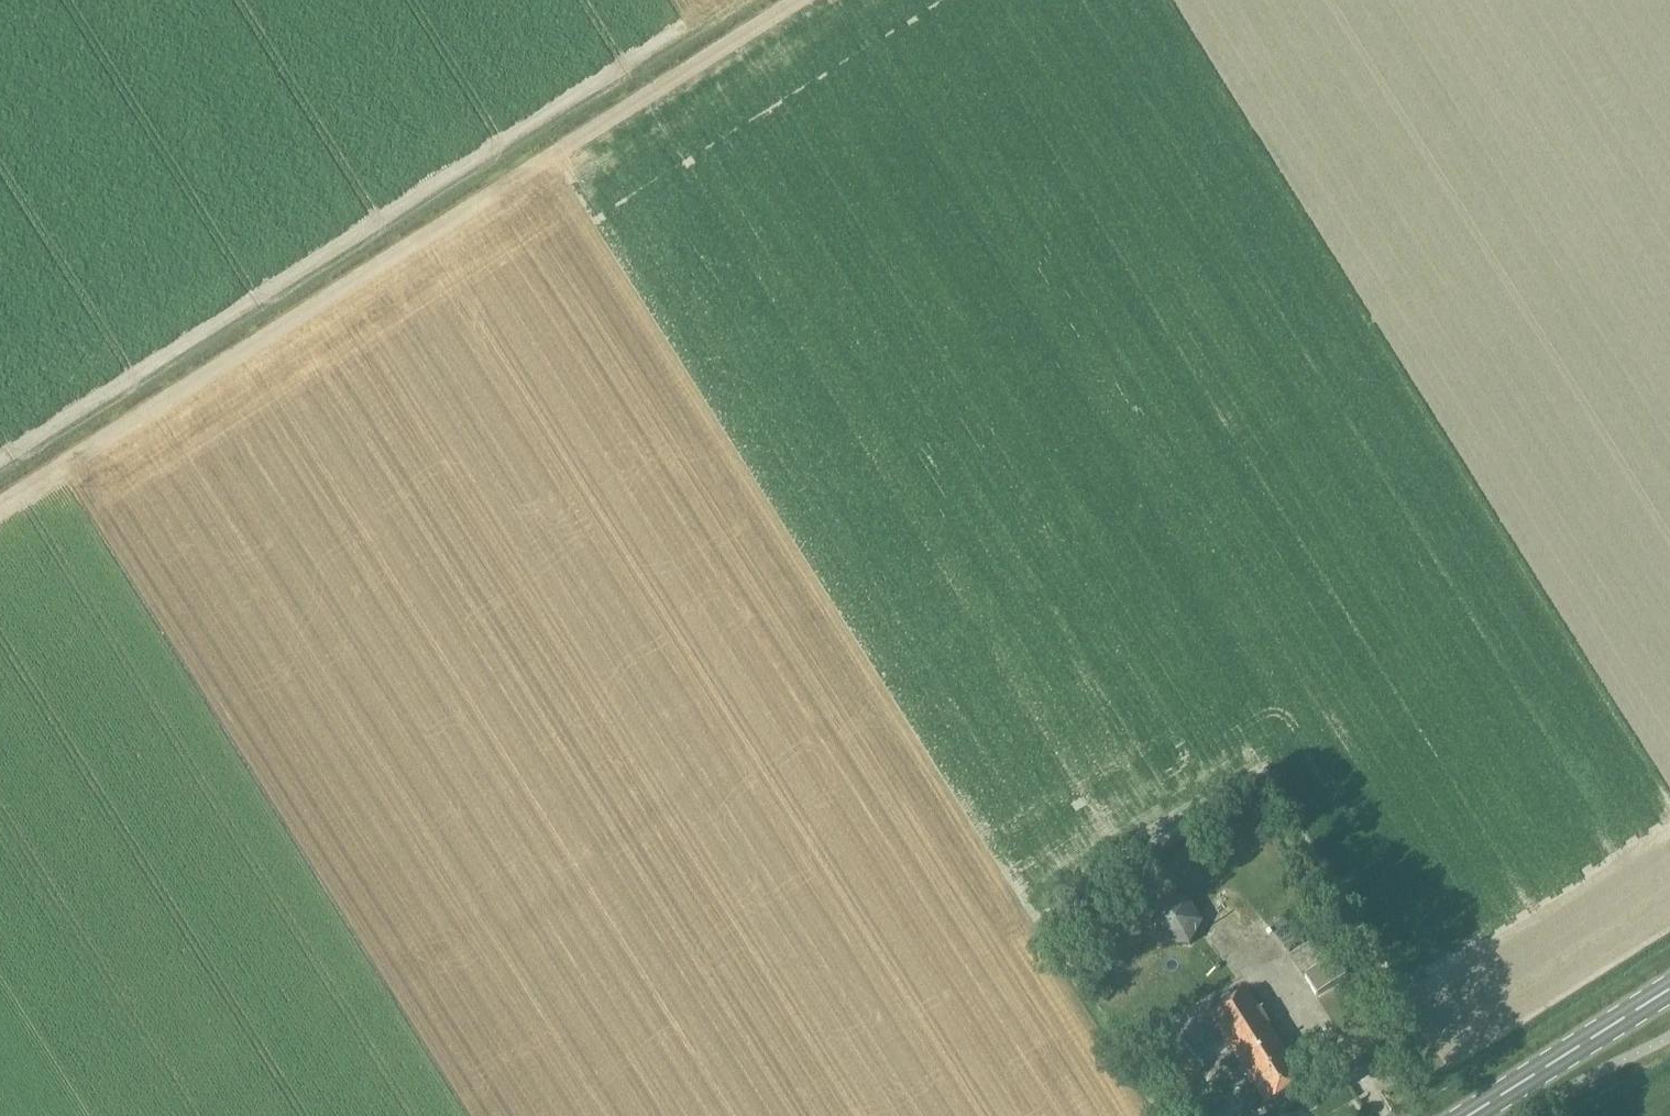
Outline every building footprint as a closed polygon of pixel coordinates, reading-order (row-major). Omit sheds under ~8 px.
[(1190,944),(1203,922),(1189,898),(1161,899),(1149,922),(1162,945),(1190,944)] [(1263,928),(1254,934),(1267,953),(1276,947),(1263,928)] [(1306,977),(1318,996),(1345,979),(1333,960),(1306,977)] [(1353,993),(1359,989),(1353,979),(1347,983),(1353,993)] [(1265,1103),(1303,1080),(1248,992),(1210,1015),(1265,1103)] [(1224,1059),(1224,1040),(1198,1040),(1199,1059),(1224,1059)]
